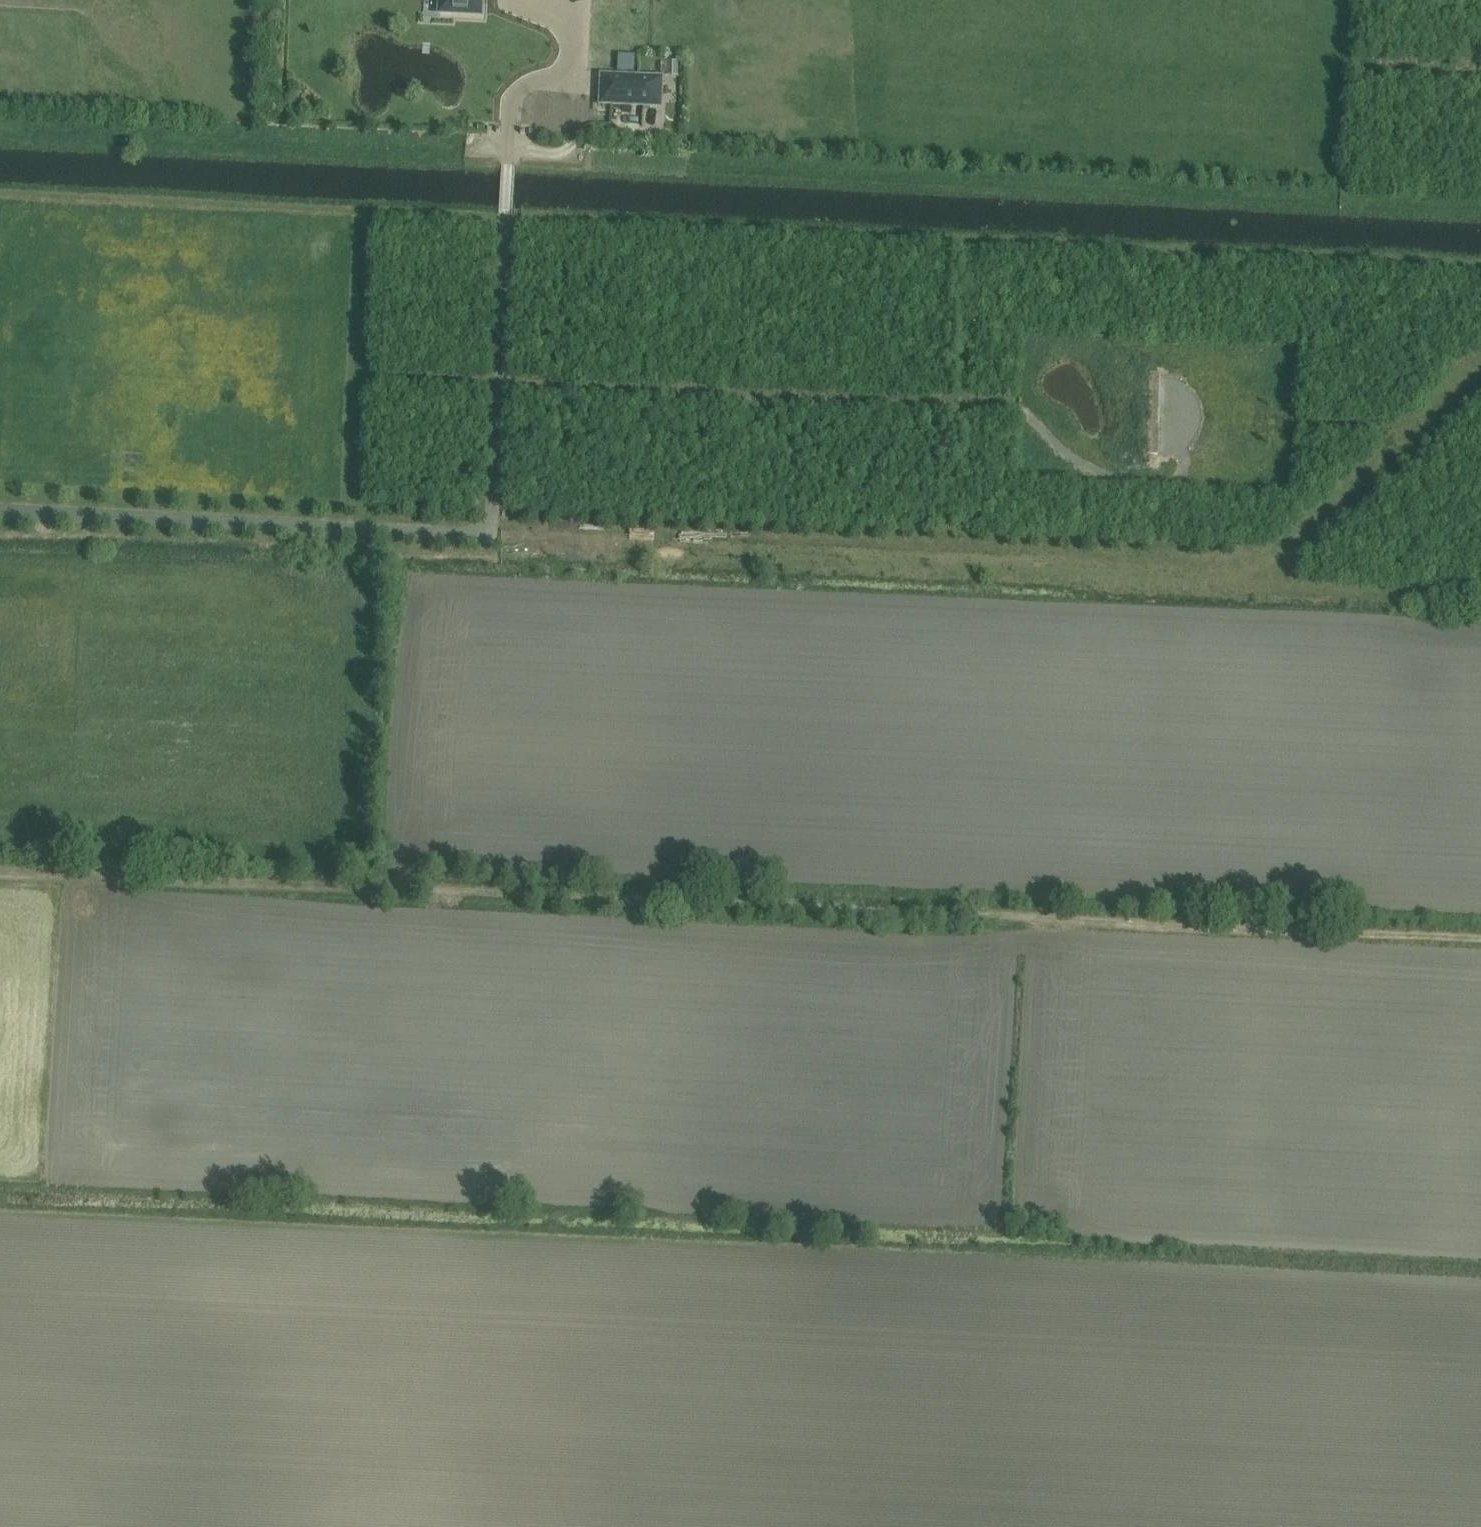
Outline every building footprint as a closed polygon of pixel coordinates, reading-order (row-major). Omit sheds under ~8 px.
[(440,13),(480,15),(481,0),(441,0),(440,13)] [(660,106),(661,79),(602,76),(600,104),(660,106)]
